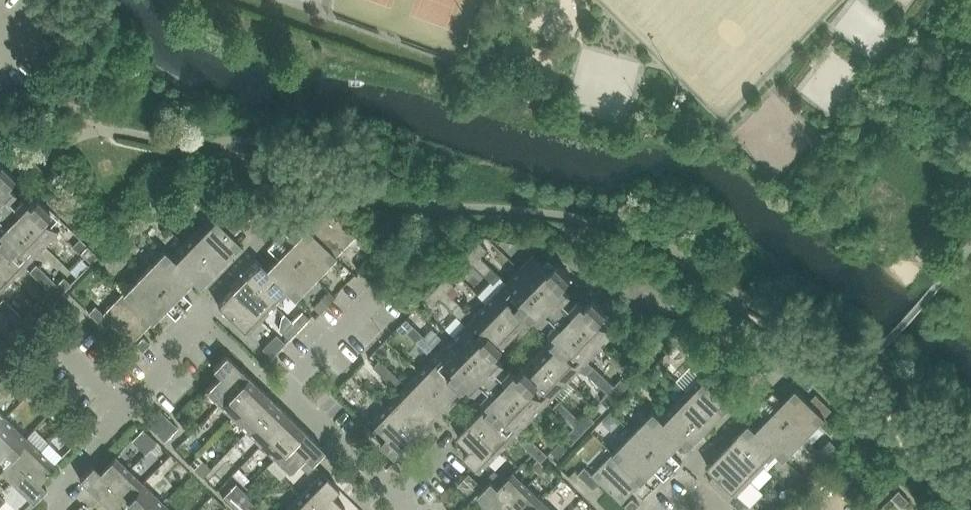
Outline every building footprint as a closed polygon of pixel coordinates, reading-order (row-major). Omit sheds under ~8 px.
[(1,231),(0,231),(0,242),(8,250),(14,243),(30,259),(58,230),(42,215),(49,208),(35,195),(28,202),(21,195),(14,202),(11,199),(7,195),(14,188),(6,181),(13,174),(0,161),(0,230),(1,231)] [(316,196),(308,204),(315,211),(323,203),(316,196)] [(201,205),(211,215),(218,208),(208,198),(201,205)] [(245,208),(252,215),(260,207),(252,200),(245,208)] [(305,228),(335,256),(356,235),(326,206),(305,228)] [(218,208),(211,215),(222,225),(229,218),(218,208)] [(252,215),(245,208),(237,216),(244,223),(252,215)] [(211,215),(197,230),(226,258),(240,243),(232,236),(222,225),(211,215)] [(239,228),(229,218),(222,225),(232,236),(239,228)] [(335,256),(305,228),(294,240),(283,230),(267,247),(277,257),(266,268),(265,269),(287,291),(294,298),(335,256)] [(197,230),(184,243),(213,272),(226,258),(197,230)] [(10,279),(30,259),(14,243),(8,250),(0,242),(0,269),(10,279)] [(487,249),(480,242),(475,248),(482,255),(487,249)] [(184,243),(171,256),(193,279),(192,279),(199,286),(213,272),(184,243)] [(80,253),(91,263),(98,256),(87,245),(80,253)] [(482,255),(475,248),(470,253),(477,260),(480,256),(482,255)] [(123,292),(153,320),(164,308),(175,318),(191,301),(181,291),(192,279),(193,279),(171,256),(164,250),(123,292)] [(558,332),(552,339),(565,352),(572,345),(588,360),(615,332),(600,317),(606,310),(592,297),(586,304),(578,296),(571,303),(568,300),(564,296),(571,290),(563,282),(570,275),(546,252),(540,259),(534,254),(506,282),(507,282),(523,297),(516,304),(530,317),(535,311),(543,318),(550,311),(557,318),(550,325),(558,332)] [(470,253),(465,258),(472,265),(473,263),(477,260),(470,253)] [(477,260),(473,263),(484,273),(490,266),(480,256),(477,260)] [(465,258),(459,264),(467,271),(472,265),(465,258)] [(259,261),(245,276),(275,304),(287,291),(265,269),(266,268),(259,261)] [(36,264),(29,271),(39,281),(46,274),(36,264)] [(490,266),(484,273),(494,283),(501,276),(490,266)] [(10,279),(0,269),(0,290),(10,279)] [(57,284),(46,274),(39,281),(50,291),(53,287),(57,284)] [(245,276),(232,290),(261,318),(275,304),(245,276)] [(64,277),(58,282),(66,289),(71,284),(64,277)] [(447,277),(442,282),(449,289),(454,284),(447,277)] [(57,284),(53,287),(60,294),(66,289),(58,282),(57,284)] [(442,282),(436,287),(444,294),(447,291),(449,289),(442,282)] [(507,282),(487,303),(516,331),(530,317),(516,304),(523,297),(507,282)] [(50,291),(48,293),(55,300),(60,294),(53,287),(50,291)] [(436,287),(431,293),(438,300),(440,298),(444,294),(436,287)] [(232,290),(218,304),(247,333),(261,318),(232,290)] [(444,294),(440,298),(450,308),(457,301),(447,291),(444,294)] [(152,320),(123,292),(103,313),(95,305),(88,312),(104,328),(111,321),(132,341),(152,320)] [(48,293),(43,298),(50,305),(55,300),(48,293)] [(431,293),(426,298),(433,305),(438,300),(431,293)] [(0,301),(0,309),(6,315),(13,308),(3,298),(0,301)] [(457,301),(450,308),(461,318),(468,311),(457,301)] [(487,303),(467,323),(483,339),(489,332),(503,345),(516,331),(487,303)] [(13,308),(6,315),(17,325),(20,322),(23,318),(13,308)] [(30,311),(25,317),(32,323),(38,318),(30,311)] [(292,321),(299,328),(309,318),(302,311),(292,321)] [(23,318),(20,322),(27,329),(32,323),(25,317),(23,318)] [(299,328),(292,321),(282,332),(289,339),(299,328)] [(17,325),(15,327),(22,334),(27,329),(20,322),(17,325)] [(491,401),(485,408),(498,421),(505,414),(521,429),(548,402),(532,386),(538,379),(525,366),(519,373),(511,365),(505,372),(501,369),(497,365),(504,358),(497,351),(503,345),(489,332),(483,339),(467,323),(440,351),(456,366),(449,373),(463,386),(469,380),(476,387),(483,380),(486,383),(490,387),(483,394),(491,401)] [(406,332),(417,342),(424,335),(413,325),(406,332)] [(15,327),(10,333),(17,340),(22,334),(15,327)] [(417,342),(427,353),(434,345),(424,335),(417,342)] [(135,345),(142,351),(150,343),(143,336),(135,345)] [(265,350),(272,357),(282,346),(275,339),(265,350)] [(538,353),(568,381),(588,360),(572,345),(565,352),(552,339),(538,353)] [(655,357),(645,347),(638,354),(648,365),(655,357)] [(440,351),(420,371),(449,400),(463,386),(449,373),(456,366),(440,351)] [(532,386),(548,402),(568,381),(538,353),(525,366),(538,379),(532,386)] [(219,404),(248,375),(226,354),(213,368),(220,375),(205,390),(219,404)] [(373,366),(384,376),(391,369),(380,359),(373,366)] [(707,369),(697,359),(690,366),(701,376),(707,369)] [(587,373),(597,383),(604,376),(594,366),(587,373)] [(391,369),(384,376),(394,387),(401,379),(391,369)] [(707,369),(701,376),(711,386),(718,379),(707,369)] [(420,371),(400,392),(416,408),(423,401),(436,414),(449,400),(420,371)] [(248,375),(219,404),(233,418),(262,388),(248,375)] [(614,386),(604,376),(597,383),(607,393),(611,389),(614,386)] [(711,386),(701,376),(687,390),(716,419),(730,404),(711,386)] [(621,378),(616,384),(623,391),(628,385),(621,378)] [(711,386),(722,396),(728,389),(718,379),(711,386)] [(614,386),(611,389),(618,396),(623,391),(616,384),(614,386)] [(262,388),(233,418),(247,431),(275,402),(262,388)] [(817,408),(809,401),(796,388),(784,401),(773,391),(757,408),(767,418),(756,429),(755,430),(777,452),(784,459),(825,416),(817,408)] [(607,393),(606,395),(613,401),(618,396),(611,389),(607,393)] [(687,390),(673,404),(703,433),(716,419),(687,390)] [(400,392),(387,406),(416,434),(436,414),(423,401),(416,408),(400,392)] [(816,394),(809,401),(817,408),(824,402),(816,394)] [(606,395),(600,400),(607,407),(613,401),(606,395)] [(553,407),(564,417),(571,410),(560,400),(553,407)] [(247,431),(261,444),(289,415),(275,402),(247,431)] [(817,408),(825,416),(832,409),(824,402),(817,408)] [(673,404),(661,417),(660,418),(682,440),(682,441),(689,447),(703,433),(673,404)] [(416,434),(387,406),(373,420),(378,426),(371,432),(395,456),(416,434)] [(498,421),(485,408),(472,421),(501,450),(521,429),(505,414),(498,421)] [(152,416),(162,425),(168,418),(159,409),(152,416)] [(581,420),(571,410),(564,417),(574,427),(577,424),(581,420)] [(654,411),(633,432),(613,453),(642,481),(654,469),(664,479),(681,462),(671,452),(682,441),(682,440),(660,418),(661,417),(654,411)] [(3,447),(10,453),(26,437),(0,412),(0,450),(3,447)] [(588,413),(583,418),(590,425),(595,420),(588,413)] [(261,444),(274,458),(303,429),(289,415),(261,444)] [(162,425),(152,416),(146,423),(155,432),(162,425)] [(168,418),(162,425),(171,434),(178,427),(168,418)] [(581,420),(577,424),(584,431),(590,425),(583,418),(581,420)] [(501,450),(472,421),(458,436),(470,448),(464,455),(480,471),(501,450)] [(749,422),(735,437),(764,465),(777,452),(755,430),(756,429),(749,422)] [(574,427),(572,429),(579,436),(584,431),(577,424),(574,427)] [(162,425),(155,432),(164,441),(171,434),(162,425)] [(303,429),(274,458),(289,472),(297,463),(304,457),(311,463),(312,462),(324,449),(303,429)] [(572,429),(567,434),(574,441),(579,436),(572,429)] [(520,442),(541,462),(548,455),(527,434),(520,442)] [(11,480),(40,450),(26,437),(10,453),(3,447),(0,450),(0,469),(11,480)] [(735,437),(721,451),(751,479),(764,465),(735,437)] [(40,450),(11,480),(33,501),(46,487),(39,480),(54,465),(40,450)] [(707,465),(716,473),(726,483),(736,493),(737,494),(737,493),(751,479),(721,451),(707,465)] [(593,474),(600,482),(622,503),(642,481),(613,453),(592,474),(593,474)] [(80,478),(101,499),(129,470),(115,456),(100,471),(93,464),(80,478)] [(304,457),(297,463),(308,473),(315,466),(312,462),(311,463),(304,457)] [(593,474),(592,474),(585,466),(578,474),(586,481),(593,474)] [(112,509),(130,509),(134,506),(127,499),(143,483),(129,470),(101,499),(112,509)] [(495,470),(487,478),(491,481),(492,480),(498,487),(505,480),(495,470)] [(495,509),(504,509),(528,485),(513,471),(505,480),(498,487),(492,480),(491,481),(478,494),(495,509)] [(302,494),(319,509),(342,509),(345,507),(332,495),(339,488),(322,472),(302,494)] [(469,472),(459,483),(469,492),(479,482),(469,472)] [(716,473),(709,480),(719,490),(726,483),(716,473)] [(600,482),(593,474),(586,481),(594,489),(600,482)] [(143,483),(127,499),(134,506),(130,509),(171,509),(143,483)] [(229,490),(238,499),(245,492),(236,483),(229,490)] [(719,490),(730,500),(736,493),(726,483),(719,490)] [(542,499),(528,485),(504,509),(531,509),(542,499)] [(222,497),(232,506),(238,499),(229,490),(222,497)] [(899,490),(892,497),(903,507),(909,500),(899,490)] [(238,499),(248,508),(254,501),(245,492),(238,499)] [(740,509),(741,509),(747,504),(737,493),(737,494),(736,493),(730,500),(740,509)] [(286,509),(319,509),(302,494),(286,509)] [(629,509),(634,509),(640,505),(633,498),(625,506),(629,509)] [(232,506),(236,509),(246,509),(248,508),(238,499),(232,506)] [(542,499),(531,509),(553,509),(542,499)]
